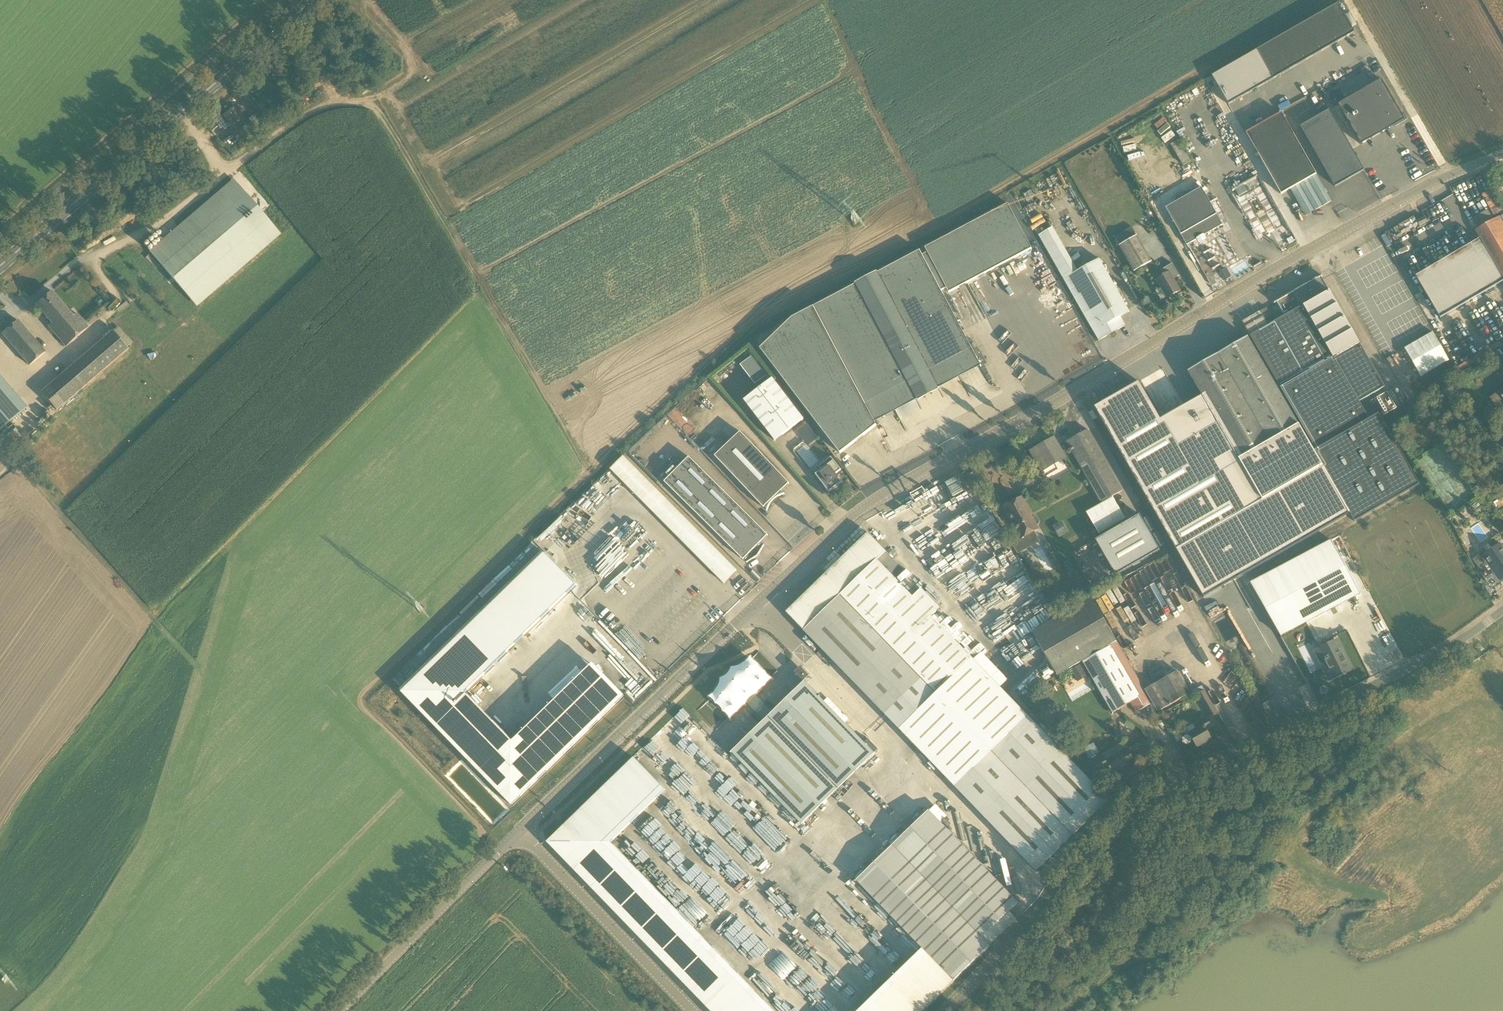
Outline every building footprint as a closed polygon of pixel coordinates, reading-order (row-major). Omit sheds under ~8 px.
[(1230,103),(1231,104),(1359,30),(1343,3),(1214,74),(1230,103)] [(1381,80),(1338,104),(1361,145),(1404,120),(1381,80)] [(1329,110),(1300,126),(1335,187),(1364,170),(1329,110)] [(1314,211),(1331,201),(1321,183),(1292,130),(1282,112),(1247,132),(1257,150),(1276,186),(1281,194),(1291,189),(1301,206),(1309,201),(1314,210),(1314,211)] [(195,308),(282,235),(232,180),(148,252),(195,308)] [(1201,186),(1165,206),(1187,245),(1223,225),(1201,186)] [(927,252),(925,253),(944,288),(946,288),(948,293),(1030,248),(1006,204),(925,248),(927,252)] [(1501,216),(1493,220),(1488,211),(1473,219),(1479,228),(1476,230),(1481,238),(1416,276),(1440,318),(1502,281),(1502,220),(1501,216)] [(1129,312),(1099,258),(1077,271),(1052,227),(1039,235),(1099,341),(1110,335),(1113,334),(1115,331),(1126,325),(1121,317),(1129,312)] [(1151,261),(1136,235),(1119,245),(1133,271),(1151,261)] [(944,288),(925,253),(921,255),(919,251),(877,273),(876,272),(854,283),(855,285),(813,308),(812,307),(791,318),(759,348),(840,453),(876,426),(865,405),(972,348),(940,290),(944,288)] [(1234,273),(1248,266),(1245,261),(1232,268),(1234,273)] [(1180,275),(1172,263),(1159,269),(1163,275),(1156,279),(1168,298),(1181,290),(1174,279),(1180,275)] [(1223,274),(1226,280),(1231,277),(1228,271),(1223,274)] [(1277,302),(1284,314),(1287,312),(1288,314),(1269,325),(1264,316),(1263,317),(1245,327),(1250,336),(1276,380),(1274,381),(1248,337),(1205,362),(1188,371),(1202,395),(1193,401),(1162,419),(1140,381),(1095,407),(1204,597),(1350,513),(1355,521),(1419,485),(1378,414),(1369,419),(1359,402),(1385,387),(1321,277),(1322,276),(1322,275),(1274,303),(1277,302)] [(77,314),(73,317),(52,292),(37,305),(52,323),(49,326),(66,347),(89,327),(77,314)] [(1242,321),(1245,327),(1263,317),(1260,311),(1242,321)] [(3,334),(16,350),(30,366),(45,352),(18,321),(3,334)] [(112,331),(40,392),(57,411),(128,349),(112,331)] [(1404,348),(1420,376),(1448,361),(1432,332),(1404,348)] [(749,353),(740,360),(742,364),(752,357),(749,353)] [(766,375),(762,369),(751,378),(756,384),(766,375)] [(27,407),(0,376),(0,430),(27,407)] [(772,378),(744,400),(775,441),(803,419),(772,378)] [(1489,397),(1500,414),(1502,412),(1502,388),(1498,392),(1489,397)] [(1396,408),(1387,392),(1369,402),(1374,411),(1379,408),(1384,415),(1396,408)] [(814,434),(810,429),(801,436),(804,441),(814,434)] [(1066,442),(1101,502),(1122,490),(1087,429),(1066,442)] [(782,495),(785,494),(783,494),(782,491),(772,480),(779,473),(740,433),(715,456),(764,508),(764,507),(767,509),(767,510),(768,508),(770,505),(772,502),(774,500),(776,498),(779,496),(782,495)] [(1043,470),(1064,457),(1055,442),(1039,451),(1038,449),(1032,452),(1043,470)] [(753,535),(760,528),(688,457),(664,482),(736,553),(743,560),(744,559),(747,563),(755,558),(759,554),(764,545),(753,535)] [(838,473),(841,470),(831,457),(819,466),(821,470),(815,475),(829,492),(842,483),(837,476),(838,473)] [(724,583),(725,582),(737,570),(625,458),(612,471),(724,583)] [(1004,506),(1021,539),(1039,529),(1036,525),(1038,522),(1036,518),(1032,518),(1030,514),(1028,515),(1023,507),(1026,506),(1021,497),(1004,506)] [(1095,540),(1116,575),(1160,550),(1140,515),(1095,540)] [(1064,520),(1054,525),(1060,536),(1069,532),(1064,520)] [(786,612),(792,618),(1036,871),(1109,801),(931,617),(940,608),(921,589),(912,597),(895,580),(905,571),(868,533),(786,612)] [(1331,540),(1253,581),(1253,582),(1281,636),(1282,636),(1360,595),(1360,594),(1332,541),(1331,540)] [(1477,556),(1472,560),(1478,568),(1477,569),(1484,579),(1494,572),(1497,576),(1502,572),(1502,548),(1500,543),(1482,555),(1481,553),(1477,556)] [(574,583),(545,553),(401,692),(452,744),(461,735),(440,714),(463,691),(574,583)] [(1089,598),(1032,633),(1057,675),(1115,640),(1089,598)] [(1144,695),(1147,694),(1147,693),(1145,689),(1117,642),(1083,662),(1113,713),(1130,703),(1144,695)] [(1323,655),(1330,668),(1326,671),(1330,679),(1314,687),(1319,698),(1346,685),(1341,675),(1343,674),(1343,673),(1349,669),(1339,648),(1323,655)] [(731,717),(770,679),(751,659),(737,672),(741,676),(729,688),(725,684),(711,697),(731,717)] [(807,675),(800,669),(797,672),(803,679),(807,675)] [(1171,675),(1145,689),(1147,693),(1147,694),(1158,712),(1190,694),(1177,671),(1171,675)] [(797,689),(731,752),(801,825),(868,761),(875,754),(874,753),(879,749),(869,738),(864,743),(804,682),(797,689)] [(1217,714),(1204,690),(1202,686),(1192,691),(1194,695),(1197,694),(1210,718),(1217,714)] [(1212,740),(1206,730),(1211,727),(1207,719),(1195,725),(1197,729),(1189,733),(1198,748),(1212,740)] [(1101,775),(1110,770),(1114,776),(1135,764),(1127,749),(1106,761),(1102,754),(1092,760),(1101,775)] [(636,759),(546,846),(706,1010),(764,1010),(606,848),(666,790),(636,759)] [(952,979),(954,981),(990,946),(982,938),(1018,903),(929,810),(921,817),(855,881),(922,948),(952,979)] [(952,979),(922,948),(856,1010),(920,1010),(952,979)]
